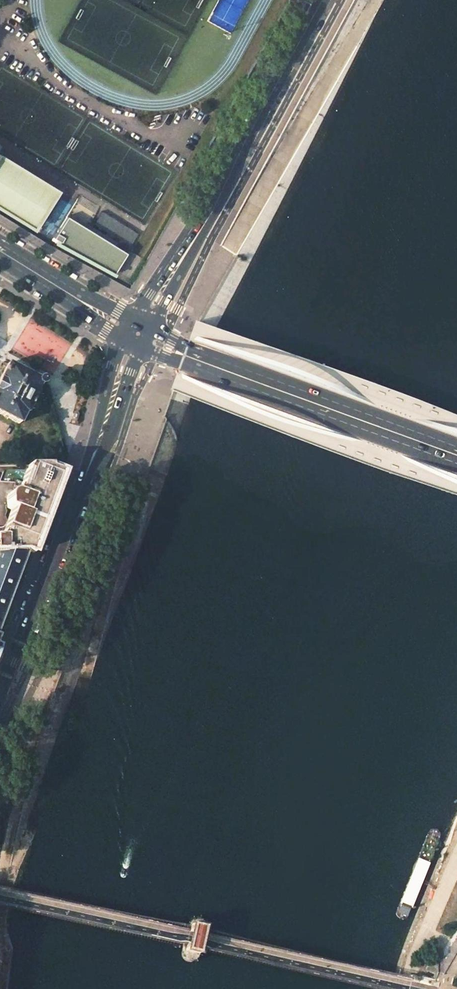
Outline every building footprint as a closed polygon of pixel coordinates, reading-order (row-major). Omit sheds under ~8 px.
[(56,239),(54,243),(107,272),(113,275),(126,253),(110,243),(67,216),(53,237),(56,239)] [(41,381),(8,364),(0,379),(0,414),(19,424),(41,381)] [(64,466),(28,466),(17,493),(14,492),(10,493),(7,497),(7,508),(12,509),(3,531),(0,530),(0,555),(23,554),(31,554),(48,508),(64,466)] [(23,554),(0,555),(0,616),(23,554)] [(427,835),(396,911),(395,915),(397,918),(401,920),(405,919),(409,917),(440,841),(441,835),(440,831),(438,829),(435,828),(429,831),(427,835)]
